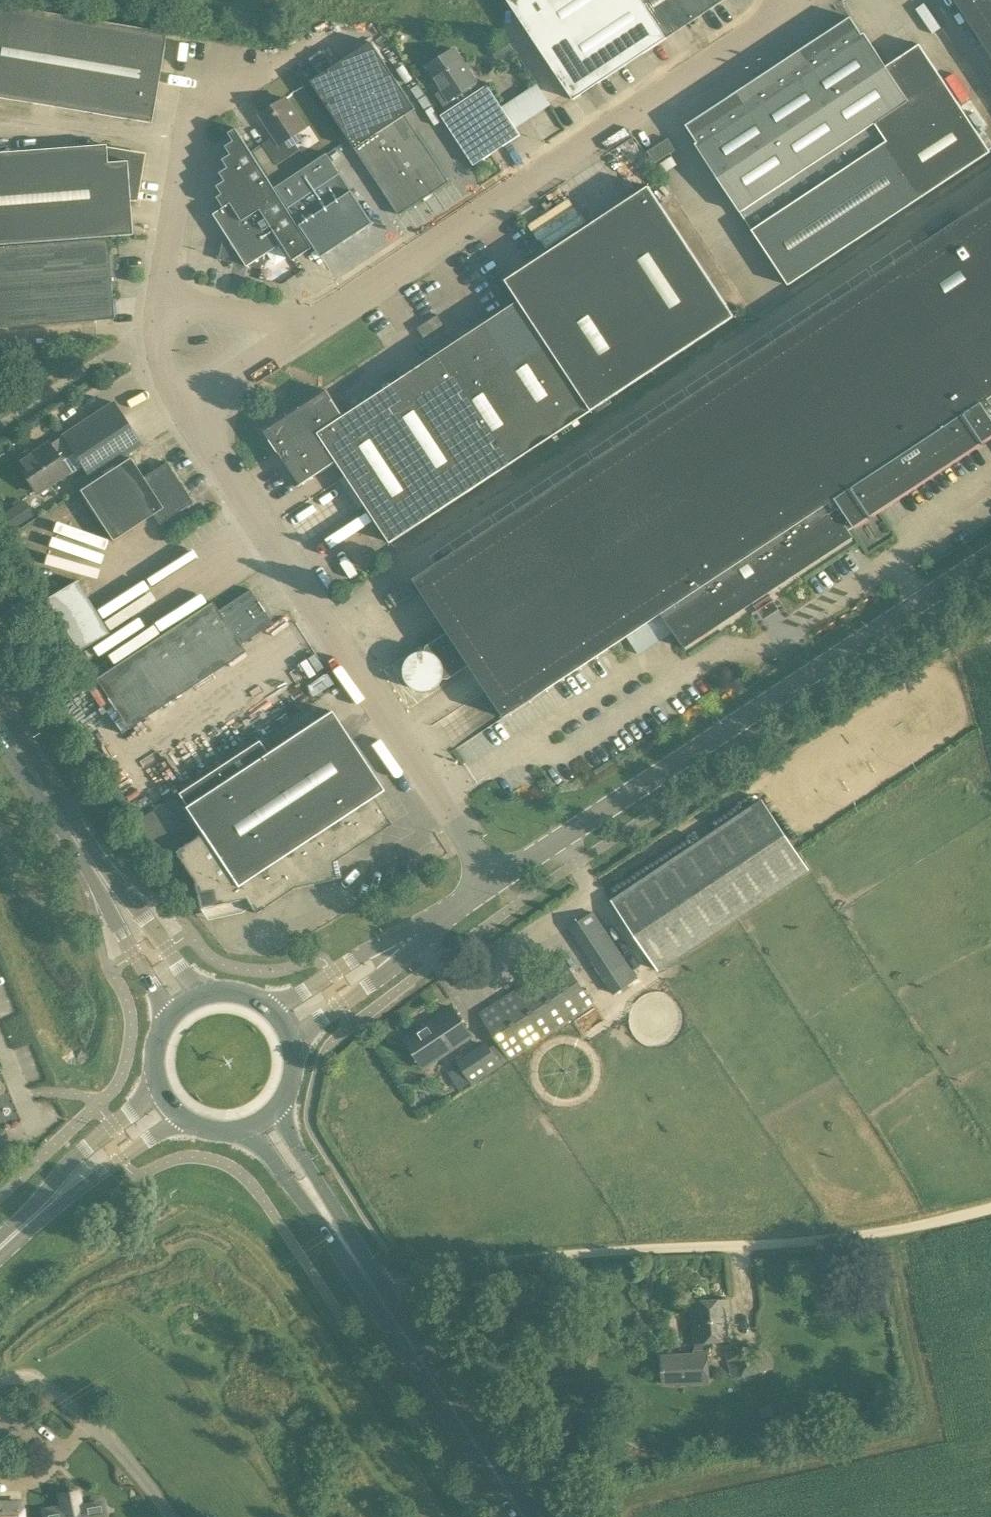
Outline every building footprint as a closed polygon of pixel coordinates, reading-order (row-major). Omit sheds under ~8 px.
[(574,99),(725,0),(508,0),(574,99)] [(990,55),(990,0),(955,0),(990,55)] [(0,5),(0,98),(150,123),(165,33),(0,5)] [(754,81),(686,125),(697,143),(695,144),(788,285),(990,152),(920,45),(886,67),(864,33),(862,34),(851,17),(767,73),(766,71),(764,72),(763,69),(753,76),(754,78),(753,79),(754,81)] [(505,36),(489,47),(499,62),(516,52),(505,36)] [(449,181),(405,116),(415,109),(371,43),(311,82),(356,149),(399,215),(449,181)] [(455,49),(427,67),(442,90),(435,94),(447,112),(441,116),(474,165),(519,135),(515,128),(501,107),(487,86),(482,89),(477,83),(455,49)] [(260,115),(274,136),(263,144),(277,165),(300,150),(292,137),(306,128),(286,98),(260,115)] [(408,115),(420,130),(431,121),(419,106),(408,115)] [(265,255),(282,244),(293,260),(313,248),(276,188),(238,127),(230,132),(235,140),(227,145),(232,153),(224,158),(229,166),(221,171),(226,179),(218,184),(223,192),(218,195),(225,207),(215,214),(226,232),(220,260),(262,269),(265,255)] [(648,152),(655,163),(675,150),(668,139),(648,152)] [(131,235),(128,199),(135,198),(142,155),(105,149),(104,145),(0,153),(0,244),(131,235)] [(276,188),(289,208),(312,241),(328,231),(338,246),(355,235),(357,238),(375,226),(326,154),(276,188)] [(494,288),(507,309),(344,416),(327,390),(265,431),(300,486),(337,461),(390,542),(592,410),(519,301),(520,301),(592,410),(734,317),(649,187),(507,281),(506,280),(494,288)] [(530,224),(545,248),(587,221),(572,197),(530,224)] [(990,437),(990,199),(897,261),(414,579),(449,631),(426,646),(425,651),(422,651),(419,652),(416,653),(414,654),(411,656),(409,658),(407,660),(406,663),(405,666),(404,669),(404,672),(405,675),(405,678),(407,681),(408,683),(410,685),(413,687),(415,689),(418,690),(421,691),(424,691),(427,691),(430,690),(433,689),(435,687),(438,685),(440,683),(441,681),(443,678),(448,679),(470,664),(505,717),(662,613),(685,648),(853,537),(849,531),(990,437)] [(113,319),(107,239),(0,247),(0,328),(113,319)] [(67,473),(59,460),(73,451),(90,478),(140,445),(112,402),(62,435),(62,436),(49,444),(48,443),(16,464),(35,494),(67,473)] [(156,441),(129,458),(79,490),(112,540),(152,514),(158,524),(192,503),(165,462),(168,460),(156,441)] [(58,526),(52,551),(100,563),(106,538),(58,526)] [(76,580),(46,598),(78,651),(108,633),(76,580)] [(240,644),(272,623),(249,589),(217,610),(211,601),(95,678),(128,728),(244,651),(240,644)] [(177,793),(185,806),(184,807),(201,832),(176,851),(194,878),(200,906),(244,897),(254,912),(294,885),(333,878),(330,862),(388,823),(370,796),(381,789),(330,711),(266,752),(258,740),(177,793)] [(761,799),(611,900),(658,969),(808,869),(761,799)] [(638,979),(594,911),(569,927),(613,994),(638,979)] [(563,958),(479,1013),(498,1043),(510,1061),(595,1005),(563,958)] [(405,1039),(424,1068),(472,1036),(453,1007),(405,1039)] [(486,1042),(457,1061),(459,1064),(470,1081),(473,1085),(502,1066),(490,1048),(486,1042)] [(693,1354),(692,1356),(662,1358),(664,1383),(709,1380),(708,1355),(710,1355),(709,1341),(732,1340),(729,1299),(691,1302),(694,1342),(696,1342),(693,1354)] [(731,1378),(765,1369),(757,1340),(724,1349),(731,1378)] [(60,1496),(62,1507),(44,1511),(45,1516),(104,1516),(102,1503),(79,1507),(77,1492),(60,1496)] [(23,1500),(0,1501),(0,1516),(23,1516),(23,1500)]
